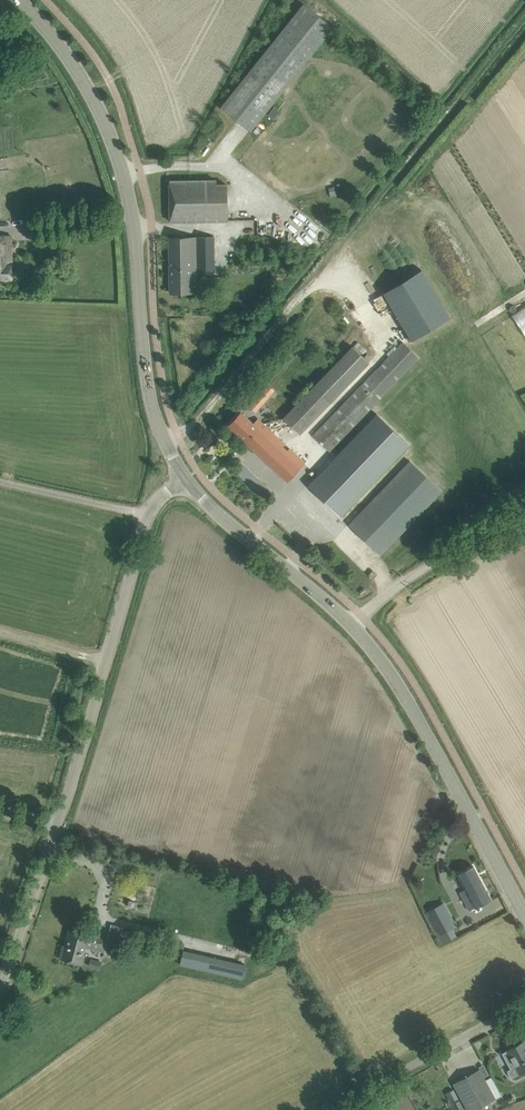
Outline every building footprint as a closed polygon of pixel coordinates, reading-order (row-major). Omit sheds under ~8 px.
[(220,106),(251,131),(334,27),(303,3),(220,106)] [(278,112),(273,108),(268,114),(273,119),(278,112)] [(169,180),(170,222),(228,220),(227,183),(216,184),(216,179),(169,180)] [(13,279),(11,235),(0,235),(0,279),(13,279)] [(170,237),(171,293),(191,292),(191,276),(195,276),(195,272),(215,272),(214,236),(170,237)] [(421,270),(382,293),(410,341),(450,318),(421,270)] [(514,314),(524,332),(524,307),(514,314)] [(313,436),(329,451),(376,401),(419,356),(403,341),(313,436)] [(283,417),(300,434),(369,362),(352,345),(283,417)] [(247,405),(255,412),(274,389),(267,382),(247,405)] [(228,425),(287,481),(305,463),(258,419),(253,423),(241,412),(228,425)] [(409,445),(400,435),(376,413),(308,485),(340,517),(341,516),(409,445)] [(442,491),(410,460),(348,524),(381,555),(442,491)] [(458,873),(476,907),(491,899),(473,865),(458,873)] [(453,920),(435,929),(439,936),(456,926),(453,920)] [(106,950),(109,936),(82,929),(81,932),(69,929),(65,945),(63,945),(60,958),(82,963),(86,946),(106,950)] [(203,968),(221,972),(224,959),(205,954),(203,968)] [(100,968),(103,961),(92,957),(89,964),(100,968)] [(245,964),(237,962),(235,976),(242,977),(245,964)] [(502,1053),(511,1068),(516,1066),(520,1073),(524,1071),(524,1073),(524,1042),(524,1041),(507,1050),(502,1053)] [(454,1083),(468,1109),(474,1109),(480,1107),(481,1106),(491,1101),(502,1095),(499,1091),(497,1088),(491,1076),(485,1080),(484,1077),(481,1072),(479,1069),(454,1083)]
